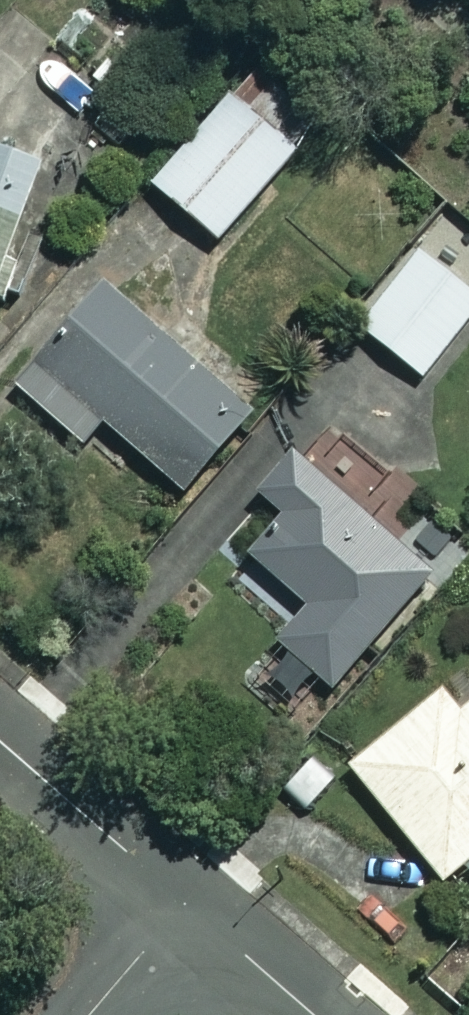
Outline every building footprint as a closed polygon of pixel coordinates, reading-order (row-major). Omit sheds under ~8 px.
[(295,147),(231,89),(149,181),(213,238),(295,147)] [(0,146),(0,257),(36,160),(0,146)] [(442,218),(356,324),(419,376),(468,314),(468,241),(442,218)] [(246,409),(99,284),(13,385),(79,441),(98,418),(179,488),(246,409)] [(249,660),(303,712),(431,578),(299,451),(258,494),(278,514),(244,550),(301,605),(249,660)] [(457,710),(439,687),(346,763),(440,879),(468,855),(468,700),(457,710)]
